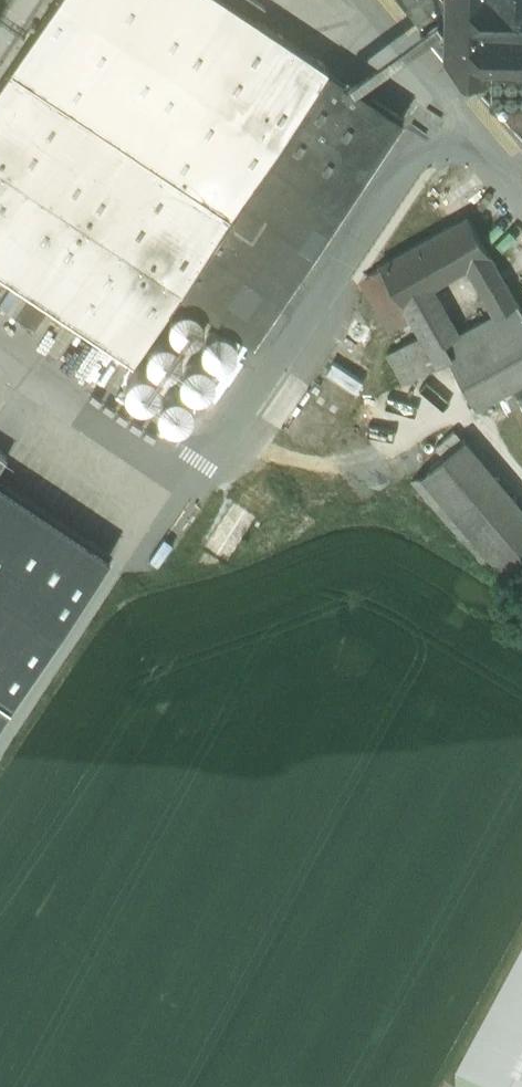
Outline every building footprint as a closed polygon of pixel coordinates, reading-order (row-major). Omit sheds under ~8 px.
[(132,361),(179,291),(205,252),(329,67),(258,20),(228,0),(56,0),(0,84),(0,272),(132,361)] [(257,0),(228,0),(258,20),(267,7),(257,0)] [(446,49),(447,0),(405,0),(446,49)] [(446,49),(469,77),(487,77),(487,63),(521,63),(521,0),(447,0),(446,49)] [(511,66),(509,67),(507,68),(506,69),(505,71),(504,73),(505,75),(506,77),(507,78),(509,79),(511,80),(513,80),(515,79),(516,78),(517,76),(518,74),(518,72),(518,70),(516,69),(515,67),(513,66),(511,66)] [(370,95),(329,67),(205,252),(280,302),(392,134),(359,112),(370,95)] [(497,67),(495,67),(493,67),(492,68),(491,70),(490,72),(490,73),(490,75),(491,77),(492,78),(494,79),(495,80),(497,80),(499,80),(501,79),(502,78),(503,76),(503,74),(503,72),(503,71),(502,69),(501,68),(499,67),(497,67)] [(499,82),(497,82),(495,82),(493,83),(491,85),(490,87),(490,89),(491,92),(492,94),(494,95),(496,96),(498,96),(500,95),(502,94),(503,92),(504,90),(504,87),(503,85),(501,83),(499,82)] [(514,82),(512,82),(509,82),(507,83),(506,85),(505,87),(505,90),(506,92),(507,94),(509,95),(512,95),(514,95),(516,94),(518,92),(519,90),(518,87),(518,85),(516,83),(514,82)] [(404,117),(370,95),(359,112),(392,134),(404,117)] [(503,98),(501,98),(500,99),(498,101),(498,103),(498,105),(499,107),(501,108),(503,109),(505,108),(507,107),(508,106),(509,103),(508,101),(507,100),(506,98),(503,98)] [(512,103),(509,107),(508,113),(509,118),(513,123),(518,125),(521,125),(521,99),(516,100),(512,103)] [(467,215),(379,265),(402,305),(419,295),(467,268),(476,284),(498,271),(467,215)] [(280,302),(205,252),(179,291),(254,341),(280,302)] [(498,271),(476,284),(484,299),(507,286),(498,271)] [(484,299),(493,315),(445,342),(428,351),(437,366),(448,360),(521,319),(521,312),(507,286),(484,299)] [(445,342),(419,295),(402,305),(419,336),(428,351),(445,342)] [(186,303),(182,303),(179,305),(176,307),(173,309),(171,312),(170,315),(169,319),(169,322),(170,326),(171,329),(173,332),(176,334),(179,336),(182,337),(186,338),(189,338),(193,337),(196,335),(199,333),(201,330),(203,327),(204,324),(204,320),(204,317),(203,313),(201,310),(199,308),(196,305),(193,304),(189,303),(186,303)] [(448,360),(475,409),(513,387),(517,395),(521,392),(521,319),(448,360)] [(226,326),(223,325),(220,325),(216,325),(213,326),(211,328),(208,330),(206,332),(204,335),(203,338),(202,341),(202,344),(203,347),(204,350),(206,353),(208,355),(211,357),(213,359),(217,360),(220,360),(223,359),(226,359),(229,357),(232,355),(234,353),(235,350),(237,347),(237,344),(237,341),(237,338),(235,335),(234,332),(231,330),(229,328),(226,326)] [(161,335),(158,336),(155,338),(153,339),(151,342),(149,344),(148,347),(147,350),(147,353),(147,356),(148,359),(150,361),(152,364),(154,366),(156,368),(159,369),(162,370),(165,370),(168,369),(171,369),(174,367),(176,365),(178,363),(180,361),(181,358),(182,355),(182,352),(182,349),(181,346),(179,343),(178,341),(175,339),(173,337),(170,336),(167,335),(164,335),(161,335)] [(419,336),(387,353),(404,384),(437,366),(428,351),(419,336)] [(200,358),(197,358),(194,358),(191,359),(188,361),(185,363),(183,366),(182,369),(181,372),(181,375),(181,378),(182,381),(183,384),(185,387),(188,389),(191,391),(194,392),(197,392),(200,392),(203,391),(206,390),(209,388),(211,386),(213,383),(214,380),(215,377),(215,373),(214,370),(213,367),(211,364),(209,362),(206,360),(203,359),(200,358)] [(335,361),(327,373),(358,392),(366,380),(335,361)] [(142,368),(139,369),(136,370),(133,371),(130,374),(128,376),(127,379),(126,382),(125,386),(126,389),(127,392),(128,395),(131,398),(133,400),(136,401),(139,402),(143,403),(146,402),(149,401),(152,400),(155,397),(157,395),(158,392),(159,389),(160,385),(159,382),(158,379),(157,376),(154,373),(152,371),(149,370),(146,369),(142,368)] [(174,390),(171,390),(168,391),(166,393),(163,395),(161,398),(160,400),(159,403),(159,406),(159,410),(159,413),(161,415),(162,418),(165,420),(167,422),(170,424),(173,424),(176,425),(179,424),(182,423),(185,422),(188,420),(190,418),(191,415),(193,412),(193,409),(193,406),(193,403),(192,400),(191,397),(189,395),(186,393),(183,391),(181,390),(177,390),(174,390)] [(454,431),(435,446),(443,456),(461,440),(454,431)] [(464,438),(461,440),(443,456),(409,484),(484,571),(494,562),(507,578),(521,566),(521,507),(464,438)] [(110,558),(0,486),(0,723),(110,558)] [(235,502),(204,548),(228,564),(259,519),(235,502)] [(456,1086),(521,1086),(521,964),(456,1086)]
